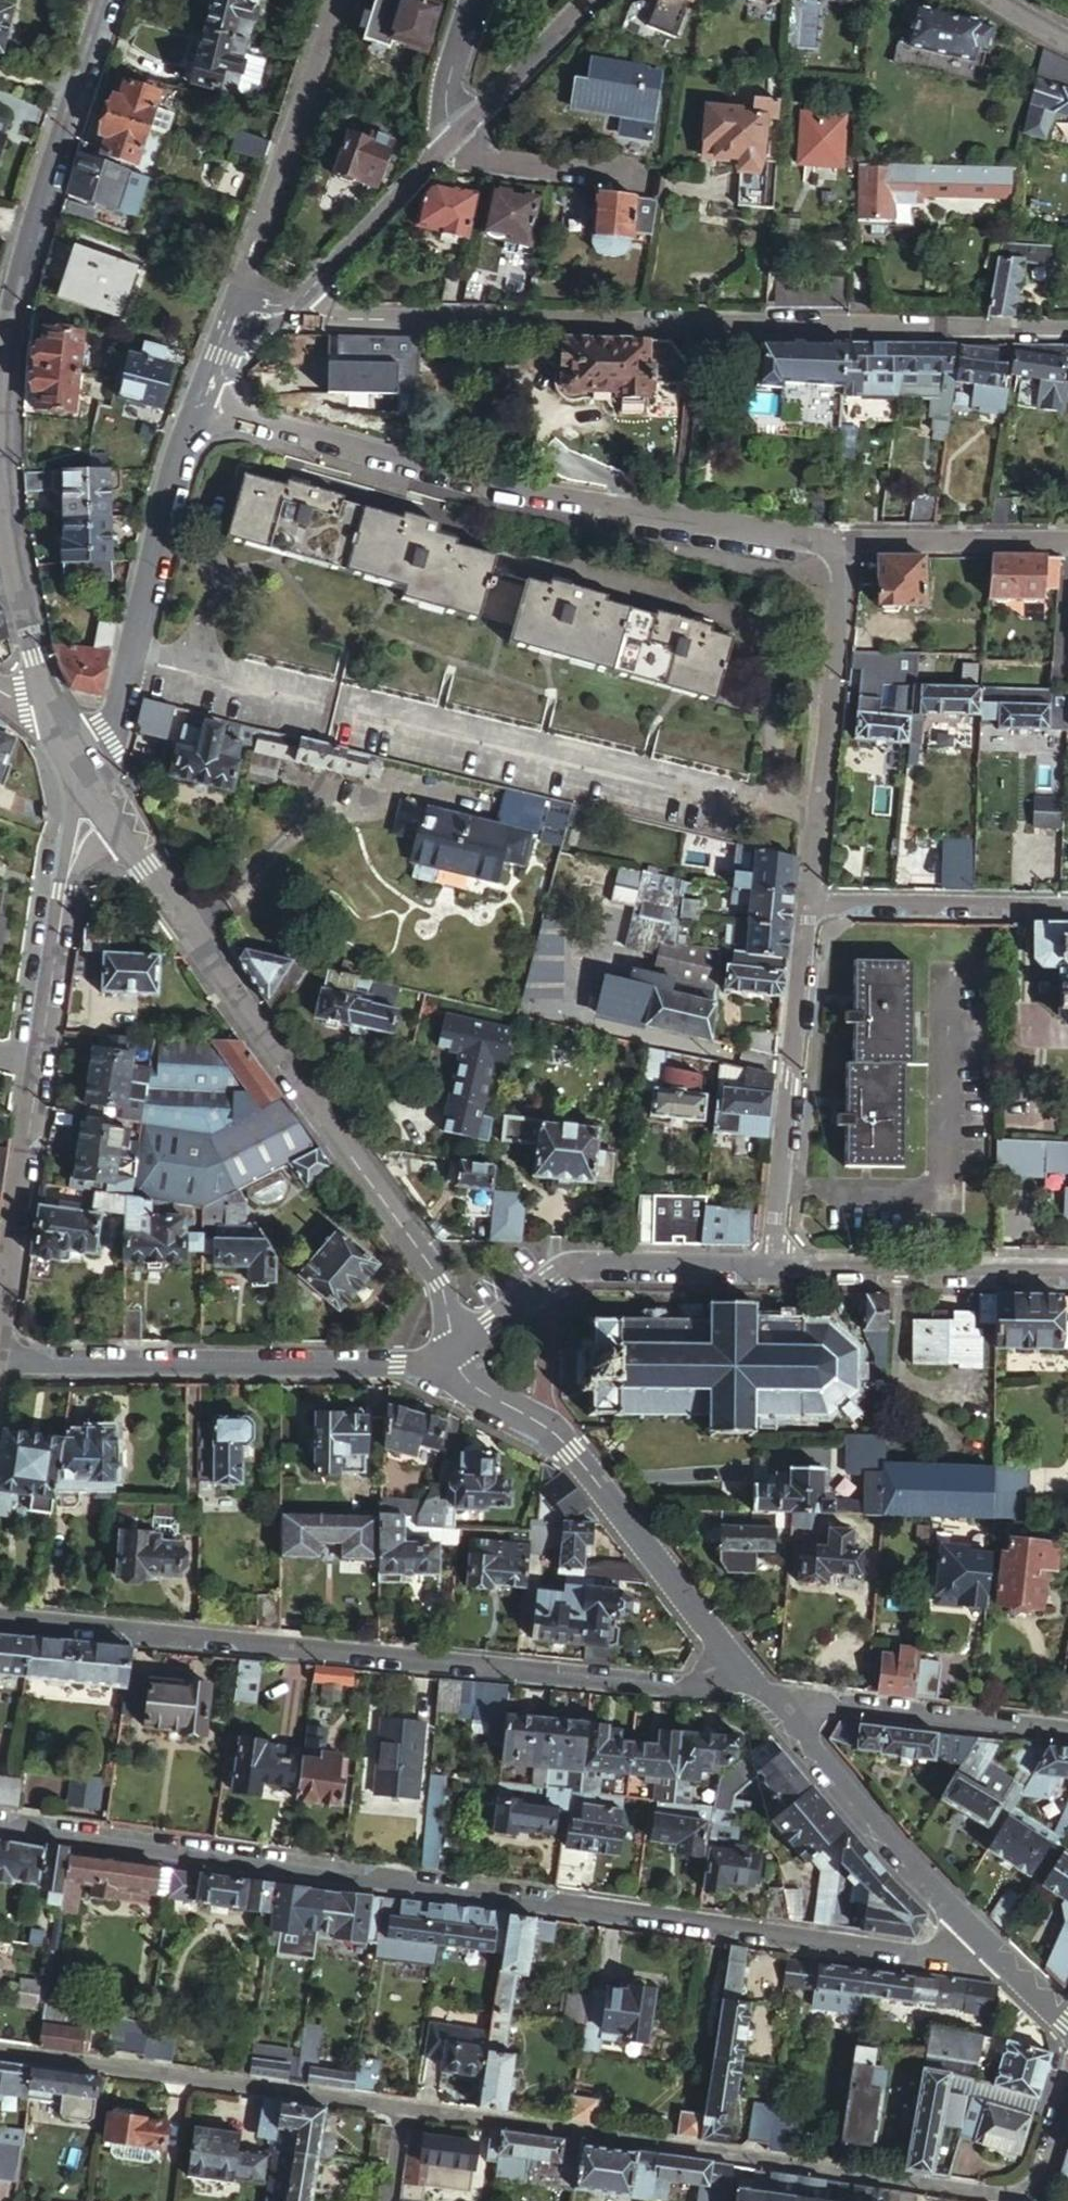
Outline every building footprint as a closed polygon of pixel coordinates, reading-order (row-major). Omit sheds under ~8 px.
[(0,54),(11,0),(0,0),(0,54)] [(206,33),(249,44),(254,25),(259,26),(263,16),(257,14),(261,0),(211,0),(210,3),(214,5),(206,33)] [(402,0),(375,0),(363,37),(387,46),(390,36),(402,0)] [(390,36),(426,48),(441,6),(423,0),(402,0),(390,36)] [(688,0),(662,0),(685,9),(688,0)] [(959,22),(955,20),(916,11),(909,40),(903,39),(897,68),(944,79),(948,63),(959,22)] [(959,22),(948,63),(989,73),(998,35),(987,32),(987,29),(959,22)] [(249,44),(206,33),(198,60),(194,59),(188,61),(184,77),(190,83),(236,95),(241,73),(246,74),(249,62),(244,61),(249,44)] [(1044,49),(1031,107),(1067,119),(1067,61),(1044,49)] [(647,162),(659,75),(646,73),(646,70),(593,61),(590,82),(578,81),(575,106),(610,111),(611,104),(622,106),(616,157),(647,162)] [(103,83),(94,112),(148,130),(166,135),(173,113),(156,107),(160,95),(124,84),(122,89),(103,83)] [(771,126),(773,107),(752,104),(750,120),(742,119),(741,115),(705,111),(701,160),(737,163),(737,172),(755,176),(756,165),(760,165),(763,126),(771,126)] [(148,130),(94,112),(83,144),(102,149),(99,155),(137,167),(148,130)] [(1,117),(0,124),(0,132),(7,134),(10,119),(1,117)] [(836,178),(840,128),(799,125),(796,173),(836,178)] [(366,138),(343,131),(329,174),(374,187),(390,139),(368,131),(366,138)] [(6,155),(9,137),(7,134),(0,132),(0,159),(6,155)] [(235,157),(262,166),(269,144),(242,136),(235,157)] [(149,178),(79,156),(68,193),(67,193),(135,218),(149,178)] [(1010,174),(856,169),(855,183),(889,184),(890,195),(912,196),(1008,200),(1010,174)] [(152,180),(149,178),(135,218),(137,219),(152,180)] [(889,184),(855,183),(852,222),(869,223),(886,224),(893,224),(894,208),(911,208),(912,196),(890,195),(889,184)] [(462,238),(472,196),(430,185),(417,198),(411,225),(462,238)] [(521,244),(532,200),(489,189),(478,234),(521,244)] [(629,241),(633,196),(593,192),(587,236),(589,237),(588,245),(593,251),(599,256),(616,257),(623,256),(627,249),(627,240),(629,241)] [(64,201),(57,223),(86,232),(94,212),(64,201)] [(886,224),(869,223),(870,237),(885,238),(886,224)] [(137,266),(52,237),(41,272),(40,276),(66,284),(62,296),(120,314),(137,266)] [(994,260),(985,315),(1013,316),(1022,262),(994,260)] [(436,304),(457,304),(465,271),(445,266),(436,304)] [(486,270),(466,266),(465,271),(457,304),(478,304),(486,270)] [(772,308),(846,307),(848,277),(773,274),(772,308)] [(21,366),(89,374),(93,335),(42,329),(40,342),(24,340),(22,350),(21,366)] [(672,380),(681,381),(682,361),(668,341),(667,340),(666,339),(562,339),(560,368),(556,369),(551,369),(547,373),(543,380),(541,386),(542,393),(545,397),(550,401),(555,403),(562,403),(565,403),(569,402),(571,400),(574,397),(576,392),(576,388),(614,390),(613,408),(641,409),(641,394),(645,386),(646,374),(671,374),(672,380)] [(456,340),(383,340),(359,417),(430,434),(456,340)] [(843,380),(846,342),(760,341),(760,384),(783,385),(784,378),(843,380)] [(901,342),(846,342),(843,380),(841,394),(896,398),(897,386),(901,342)] [(960,343),(901,342),(897,386),(940,386),(938,410),(935,411),(935,415),(933,434),(947,436),(955,380),(960,343)] [(165,348),(142,343),(139,359),(126,357),(115,405),(158,414),(171,368),(161,365),(165,348)] [(996,349),(960,343),(955,380),(1000,388),(1005,365),(994,363),(996,349)] [(1066,344),(1014,343),(1009,382),(1017,383),(1014,407),(1065,414),(1066,401),(1067,390),(1059,389),(1060,382),(1066,344)] [(85,414),(89,374),(21,366),(21,383),(21,392),(35,393),(33,408),(85,414)] [(940,386),(897,386),(896,398),(924,399),(924,414),(935,415),(935,411),(938,410),(940,386)] [(854,425),(838,424),(836,446),(852,447),(854,425)] [(111,454),(90,455),(90,469),(112,469),(111,454)] [(87,470),(88,517),(113,517),(112,491),(112,469),(90,469),(87,470)] [(112,469),(112,491),(121,491),(124,484),(123,469),(112,469)] [(61,496),(62,518),(88,517),(87,470),(24,472),(25,493),(51,493),(55,497),(61,496)] [(480,612),(491,575),(497,555),(453,542),(454,538),(431,531),(434,520),(398,509),(396,516),(335,498),(337,492),(288,477),(286,484),(244,472),(222,546),(402,599),(398,611),(474,633),(480,612)] [(810,521),(829,524),(832,488),(813,486),(810,521)] [(911,524),(935,524),(939,490),(916,487),(911,524)] [(994,487),(989,524),(1007,524),(1013,491),(994,487)] [(88,517),(62,518),(63,545),(60,545),(61,564),(89,563),(88,517)] [(113,517),(88,517),(89,563),(114,562),(113,517)] [(922,607),(924,557),(867,556),(863,562),(861,583),(878,584),(878,606),(922,607)] [(1060,557),(990,557),(987,599),(1043,600),(1044,589),(1057,589),(1060,557)] [(114,562),(89,563),(61,564),(62,581),(114,580),(114,562)] [(514,623),(525,583),(491,575),(480,612),(514,623)] [(525,579),(525,583),(514,623),(505,654),(714,712),(734,640),(713,634),(716,622),(647,603),(646,608),(594,594),(596,588),(547,575),(545,585),(525,579)] [(68,690),(99,695),(111,651),(115,623),(99,620),(92,649),(52,646),(60,672),(68,690)] [(854,651),(850,685),(870,686),(874,652),(854,651)] [(982,687),(1046,688),(1049,662),(983,662),(982,687)] [(870,686),(850,685),(849,702),(867,702),(875,702),(876,686),(870,686)] [(883,712),(867,711),(860,711),(858,735),(865,736),(875,737),(874,744),(880,749),(889,750),(895,746),(896,740),(908,740),(912,687),(901,687),(899,704),(883,704),(883,712)] [(981,710),(982,687),(912,687),(908,740),(910,741),(921,742),(922,709),(981,710)] [(1067,688),(1046,688),(982,687),(981,710),(1066,711),(1067,688)] [(173,705),(143,697),(135,728),(165,736),(173,705)] [(867,702),(849,702),(844,752),(862,754),(865,736),(858,735),(860,711),(867,711),(867,702)] [(1066,725),(1066,711),(981,710),(981,716),(997,717),(997,724),(1066,725)] [(253,744),(257,726),(227,719),(221,717),(219,726),(199,721),(198,727),(179,722),(167,772),(230,789),(237,762),(233,761),(239,740),(253,744)] [(0,720),(0,769),(12,737),(0,732),(4,723),(0,720)] [(367,754),(257,726),(253,744),(246,778),(274,784),(281,756),(292,759),(291,762),(327,771),(328,767),(361,776),(367,754)] [(536,839),(546,798),(504,788),(495,824),(399,800),(392,831),(412,836),(406,858),(492,880),(497,861),(520,867),(527,837),(536,839)] [(570,804),(549,799),(539,840),(559,844),(567,814),(570,804)] [(576,805),(570,804),(567,814),(573,816),(576,805)] [(1060,828),(1062,806),(1032,804),(1031,826),(1060,828)] [(975,887),(974,836),(943,837),(943,887),(975,887)] [(794,896),(797,859),(734,844),(731,874),(734,875),(733,890),(794,896)] [(681,885),(625,868),(615,902),(640,909),(629,949),(666,959),(670,960),(674,948),(675,941),(677,918),(680,893),(681,885)] [(793,901),(794,896),(733,890),(722,889),(720,910),(731,911),(731,923),(790,928),(793,901)] [(680,893),(677,918),(693,920),(696,895),(680,893)] [(564,918),(541,918),(520,998),(562,999),(564,918)] [(787,958),(790,928),(731,923),(723,922),(720,952),(733,953),(787,958)] [(1035,934),(1036,925),(1021,924),(1021,933),(1035,934)] [(1064,941),(1065,925),(1036,925),(1035,934),(1034,957),(1040,965),(1062,966),(1060,1007),(1067,1017),(1067,941),(1064,941)] [(86,930),(85,952),(106,953),(107,931),(86,930)] [(312,967),(225,947),(277,1018),(312,967)] [(681,948),(674,948),(670,960),(666,959),(661,976),(639,970),(635,986),(714,1007),(720,952),(681,948)] [(85,952),(77,951),(76,975),(84,975),(84,977),(101,978),(100,992),(155,995),(157,955),(106,953),(85,952)] [(782,998),(787,958),(733,953),(732,966),(726,966),(724,990),(782,998)] [(841,1163),(901,1165),(904,1060),(911,1060),(913,959),(856,958),(854,1000),(845,1000),(844,1019),(854,1020),(852,1057),(842,1058),(841,1103),(834,1103),(834,1123),(842,1124),(841,1163)] [(397,986),(326,970),(314,1017),(350,1026),(350,1029),(352,1035),(361,1037),(366,1034),(366,1030),(390,1036),(396,1008),(392,1007),(393,1001),(397,986)] [(597,1012),(710,1040),(714,1007),(635,986),(606,979),(597,1012)] [(420,1007),(423,992),(397,986),(393,1001),(420,1007)] [(441,1131),(489,1140),(490,1115),(481,1114),(494,1058),(503,1060),(510,1028),(445,1012),(438,1045),(461,1050),(441,1131)] [(747,1049),(775,1056),(778,1031),(749,1025),(747,1049)] [(100,1035),(98,1050),(133,1055),(131,1066),(149,1069),(153,1037),(100,1035)] [(251,1057),(239,1039),(153,1037),(149,1069),(147,1084),(141,1123),(138,1145),(136,1161),(134,1178),(131,1197),(164,1203),(200,1208),(226,1195),(236,1189),(250,1182),(278,1167),(285,1163),(316,1147),(251,1057)] [(664,1049),(642,1044),(638,1085),(648,1086),(659,1087),(662,1064),(664,1049)] [(147,1084),(149,1069),(131,1066),(133,1055),(98,1050),(93,1049),(88,1075),(147,1084)] [(773,1075),(717,1062),(711,1133),(766,1139),(773,1075)] [(699,1071),(662,1064),(659,1087),(668,1087),(668,1084),(681,1085),(681,1089),(698,1091),(699,1071)] [(141,1123),(147,1084),(88,1075),(84,1102),(106,1105),(123,1108),(121,1120),(141,1123)] [(704,1091),(698,1091),(681,1089),(681,1085),(668,1084),(668,1087),(659,1087),(648,1086),(647,1101),(646,1113),(702,1120),(704,1091)] [(648,1086),(638,1085),(637,1100),(647,1101),(648,1086)] [(123,1108),(106,1105),(104,1117),(121,1120),(123,1108)] [(0,1113),(0,1132),(11,1135),(14,1118),(8,1115),(0,1113)] [(537,1116),(501,1113),(497,1139),(532,1142),(530,1173),(593,1179),(593,1174),(612,1176),(614,1149),(596,1147),(597,1125),(559,1121),(560,1114),(549,1114),(549,1120),(537,1119),(537,1116)] [(131,1133),(81,1126),(77,1152),(117,1158),(136,1161),(138,1145),(130,1144),(131,1133)] [(998,1144),(997,1177),(1044,1178),(1044,1172),(1067,1173),(1067,1146),(998,1144)] [(330,1166),(316,1147),(285,1163),(303,1187),(330,1166)] [(117,1158),(77,1152),(72,1187),(126,1196),(131,1197),(134,1178),(115,1176),(117,1158)] [(495,1162),(455,1158),(453,1179),(469,1180),(464,1214),(491,1217),(495,1162)] [(278,1167),(250,1182),(255,1190),(256,1192),(258,1194),(262,1195),(264,1195),(266,1195),(269,1194),(271,1192),(280,1187),(282,1186),(283,1184),(283,1182),(283,1179),(283,1176),(278,1167)] [(242,1200),(236,1189),(226,1195),(225,1220),(242,1220),(242,1200)] [(125,1216),(126,1196),(89,1190),(85,1215),(39,1209),(31,1260),(73,1265),(75,1255),(99,1258),(103,1218),(92,1217),(92,1211),(125,1216)] [(226,1195),(200,1208),(200,1220),(225,1220),(226,1195)] [(699,1245),(703,1208),(704,1196),(637,1195),(632,1244),(699,1245)] [(131,1197),(126,1196),(125,1216),(125,1242),(124,1262),(183,1262),(183,1251),(200,1252),(200,1235),(183,1235),(183,1219),(164,1219),(164,1203),(131,1197)] [(746,1246),(748,1212),(703,1208),(699,1245),(746,1246)] [(378,1266),(335,1229),(293,1277),(338,1315),(378,1266)] [(272,1257),(261,1238),(215,1238),(216,1266),(248,1266),(247,1281),(272,1281),(272,1257)] [(885,1294),(860,1293),(859,1334),(862,1334),(884,1334),(885,1294)] [(994,1295),(977,1295),(975,1325),(993,1325),(994,1295)] [(992,1352),(1058,1354),(1059,1351),(1067,1351),(1067,1326),(1059,1326),(1059,1296),(994,1295),(993,1325),(992,1352)] [(661,1304),(659,1304),(657,1304),(657,1307),(647,1307),(647,1305),(644,1304),(644,1307),(641,1307),(641,1310),(645,1311),(645,1318),(640,1317),(639,1321),(619,1320),(619,1317),(614,1316),(613,1321),(599,1321),(599,1318),(587,1319),(587,1328),(591,1329),(591,1344),(582,1344),(579,1342),(577,1345),(580,1347),(580,1358),(576,1357),(575,1362),(580,1364),(580,1376),(576,1375),(576,1381),(579,1381),(579,1393),(577,1398),(581,1400),(583,1396),(589,1397),(589,1409),(586,1409),(586,1419),(595,1419),(596,1416),(612,1416),(612,1420),(619,1420),(619,1416),(638,1417),(638,1420),(643,1420),(643,1417),(664,1418),(664,1421),(670,1421),(669,1418),(696,1418),(696,1422),(701,1422),(700,1433),(696,1434),(696,1438),(699,1438),(700,1440),(705,1440),(705,1443),(709,1443),(710,1439),(742,1440),(741,1444),(747,1444),(747,1440),(751,1440),(751,1436),(755,1436),(755,1432),(751,1433),(751,1422),(755,1422),(755,1419),(769,1419),(769,1422),(774,1422),(775,1419),(789,1420),(788,1422),(796,1422),(796,1419),(800,1419),(800,1416),(826,1417),(828,1420),(831,1417),(830,1416),(840,1406),(842,1409),(845,1406),(843,1404),(851,1395),(854,1397),(856,1393),(852,1391),(853,1349),(856,1347),(853,1344),(850,1346),(842,1338),(845,1335),(841,1332),(838,1335),(829,1326),(831,1323),(827,1321),(825,1325),(800,1325),(797,1322),(797,1319),(792,1319),(792,1323),(776,1322),(776,1319),(770,1319),(770,1323),(758,1322),(757,1319),(752,1319),(752,1312),(756,1312),(756,1308),(752,1307),(752,1305),(750,1305),(750,1300),(744,1300),(744,1304),(713,1303),(713,1299),(708,1299),(708,1305),(704,1305),(704,1308),(700,1307),(699,1312),(704,1312),(704,1318),(699,1317),(698,1322),(687,1322),(687,1318),(682,1318),(682,1321),(665,1321),(664,1317),(661,1317),(661,1311),(663,1311),(663,1307),(661,1307),(661,1304)] [(933,1307),(933,1319),(949,1320),(950,1308),(933,1307)] [(949,1320),(933,1319),(905,1319),(905,1361),(953,1362),(953,1366),(975,1367),(975,1330),(967,1330),(967,1309),(950,1308),(949,1320)] [(141,1311),(122,1310),(121,1340),(140,1340),(141,1311)] [(884,1334),(862,1334),(873,1363),(872,1376),(883,1377),(884,1334)] [(200,1382),(187,1382),(187,1400),(199,1400),(200,1382)] [(439,1444),(445,1420),(387,1404),(386,1420),(385,1447),(410,1453),(413,1441),(438,1447),(439,1444)] [(383,1474),(385,1447),(386,1420),(341,1420),(341,1415),(338,1412),(320,1411),(317,1416),(298,1416),(298,1474),(383,1474)] [(465,1420),(447,1411),(445,1420),(439,1444),(453,1449),(458,1445),(465,1420)] [(199,1421),(198,1480),(213,1480),(214,1484),(242,1484),(243,1444),(249,1444),(250,1418),(213,1416),(213,1421),(199,1421)] [(64,1438),(64,1437),(6,1429),(5,1443),(0,1478),(0,1515),(11,1517),(15,1490),(32,1493),(30,1511),(52,1515),(56,1489),(64,1438)] [(89,1438),(64,1438),(56,1489),(116,1489),(117,1437),(111,1431),(92,1430),(89,1435),(89,1438)] [(880,1465),(881,1451),(851,1450),(850,1477),(863,1477),(863,1503),(835,1503),(833,1506),(829,1502),(821,1503),(823,1472),(789,1471),(788,1477),(778,1477),(777,1489),(752,1488),(752,1513),(772,1514),(790,1514),(812,1515),(878,1516),(880,1465)] [(500,1508),(503,1486),(494,1485),(496,1458),(473,1456),(473,1459),(465,1458),(463,1472),(458,1478),(457,1484),(457,1487),(461,1491),(459,1508),(478,1509),(479,1506),(500,1508)] [(564,1470),(544,1460),(533,1517),(547,1517),(558,1518),(595,1519),(601,1519),(564,1470)] [(878,1516),(927,1518),(988,1519),(989,1469),(880,1465),(878,1516)] [(989,1469),(988,1519),(990,1519),(1022,1520),(1024,1470),(989,1469)] [(431,1490),(416,1514),(417,1524),(445,1526),(458,1527),(459,1508),(461,1491),(457,1487),(457,1484),(441,1499),(431,1490)] [(198,1502),(186,1502),(117,1500),(112,1539),(122,1540),(122,1529),(159,1533),(159,1541),(179,1542),(180,1531),(198,1532),(198,1502)] [(381,1503),(380,1514),(399,1514),(402,1514),(402,1505),(381,1503)] [(380,1567),(380,1514),(282,1512),(281,1555),(319,1556),(319,1542),(339,1542),(339,1558),(373,1559),(373,1568),(380,1567)] [(772,1514),(752,1513),(718,1513),(716,1557),(725,1570),(751,1571),(752,1552),(770,1552),(772,1514)] [(399,1536),(399,1514),(380,1514),(380,1567),(380,1581),(410,1582),(411,1572),(434,1573),(435,1544),(419,1543),(418,1537),(399,1536)] [(812,1515),(790,1514),(789,1530),(812,1531),(812,1515)] [(547,1517),(533,1517),(532,1523),(531,1534),(530,1554),(544,1556),(544,1548),(547,1517)] [(558,1518),(547,1517),(544,1548),(556,1549),(558,1518)] [(556,1549),(554,1573),(649,1582),(634,1563),(599,1560),(595,1563),(584,1562),(586,1543),(593,1542),(595,1519),(558,1518),(556,1549)] [(522,1533),(531,1534),(532,1523),(523,1523),(522,1533)] [(458,1545),(460,1527),(458,1527),(445,1526),(444,1544),(458,1545)] [(925,1556),(927,1528),(916,1528),(914,1556),(925,1556)] [(181,1543),(179,1542),(159,1541),(159,1533),(122,1529),(122,1540),(118,1574),(178,1578),(181,1543)] [(848,1531),(824,1531),(824,1544),(797,1544),(795,1591),(826,1592),(827,1581),(860,1582),(861,1552),(848,1552),(848,1531)] [(522,1533),(508,1532),(507,1540),(470,1538),(467,1585),(496,1587),(496,1583),(527,1585),(530,1554),(531,1534),(522,1533)] [(1033,1545),(1006,1543),(1004,1556),(999,1556),(994,1605),(1040,1609),(1043,1574),(1054,1574),(1056,1546),(1051,1546),(1053,1535),(1034,1534),(1033,1545)] [(983,1606),(987,1557),(969,1555),(971,1537),(944,1535),(943,1550),(938,1549),(933,1600),(956,1601),(955,1603),(956,1604),(957,1605),(958,1605),(959,1604),(962,1610),(975,1611),(980,1605),(983,1606)] [(584,1590),(580,1643),(585,1644),(584,1660),(615,1663),(617,1630),(612,1628),(612,1624),(625,1617),(626,1599),(621,1593),(616,1593),(616,1588),(604,1587),(603,1592),(584,1590)] [(584,1590),(566,1588),(565,1595),(537,1593),(534,1639),(580,1643),(584,1590)] [(281,1629),(281,1595),(262,1595),(261,1627),(281,1629)] [(30,1635),(0,1633),(0,1675),(25,1678),(25,1677),(30,1635)] [(80,1640),(30,1635),(25,1677),(25,1678),(124,1688),(125,1681),(131,1646),(80,1640)] [(918,1657),(919,1647),(899,1646),(900,1658),(883,1658),(880,1692),(916,1697),(918,1657)] [(260,1659),(238,1657),(234,1681),(256,1684),(260,1659)] [(918,1657),(916,1697),(937,1699),(941,1659),(918,1657)] [(352,1668),(315,1664),(313,1676),(351,1680),(352,1668)] [(1065,1671),(1059,1710),(1067,1711),(1067,1671),(1065,1671)] [(145,1683),(125,1681),(124,1688),(119,1715),(141,1716),(141,1725),(176,1728),(175,1731),(203,1734),(208,1684),(171,1681),(171,1676),(149,1674),(145,1677),(145,1683)] [(459,1679),(439,1677),(435,1710),(455,1712),(459,1679)] [(508,1684),(482,1681),(477,1722),(503,1725),(504,1714),(508,1684)] [(546,1719),(504,1714),(503,1725),(498,1758),(529,1762),(541,1763),(546,1719)] [(420,1722),(378,1717),(372,1791),(412,1797),(420,1722)] [(541,1763),(567,1766),(581,1767),(586,1723),(546,1719),(541,1763)] [(321,1726),(305,1723),(293,1789),(335,1797),(340,1764),(333,1764),(336,1747),(319,1744),(321,1726)] [(581,1767),(596,1769),(628,1773),(632,1741),(604,1738),(606,1725),(586,1723),(581,1767)] [(853,1747),(855,1725),(837,1723),(828,1738),(853,1747)] [(935,1735),(855,1725),(853,1747),(852,1750),(878,1753),(878,1758),(932,1764),(935,1735)] [(628,1773),(658,1776),(674,1778),(679,1734),(658,1731),(657,1745),(632,1741),(628,1773)] [(286,1742),(230,1734),(222,1788),(253,1793),(255,1781),(285,1786),(291,1746),(286,1745),(286,1742)] [(674,1778),(686,1779),(700,1780),(700,1771),(714,1774),(729,1759),(731,1749),(734,1748),(735,1747),(737,1746),(738,1743),(738,1742),(738,1738),(737,1737),(736,1736),(734,1735),(733,1734),(731,1735),(729,1736),(728,1736),(726,1740),(679,1734),(674,1778)] [(959,1768),(975,1739),(935,1735),(932,1764),(959,1768)] [(810,1786),(769,1736),(716,1780),(713,1805),(726,1808),(729,1788),(753,1768),(758,1773),(754,1776),(782,1809),(810,1786)] [(1006,1818),(1011,1809),(1018,1797),(1022,1790),(1011,1783),(1003,1799),(975,1783),(998,1741),(975,1739),(959,1768),(939,1804),(956,1813),(947,1828),(987,1851),(1006,1818)] [(1030,1777),(1047,1747),(1014,1743),(1003,1763),(1029,1778),(1030,1777)] [(1047,1747),(1030,1777),(1057,1779),(1067,1781),(1067,1749),(1047,1747)] [(539,1785),(541,1763),(529,1762),(528,1769),(521,1769),(520,1783),(539,1785)] [(578,1790),(581,1767),(567,1766),(566,1774),(559,1773),(557,1788),(565,1788),(575,1790),(578,1790)] [(595,1778),(596,1769),(581,1767),(578,1790),(601,1793),(602,1778),(595,1778)] [(16,1809),(19,1778),(0,1775),(0,1807),(16,1809)] [(671,1799),(674,1778),(658,1776),(657,1784),(653,1783),(652,1797),(671,1799)] [(68,1777),(68,1810),(100,1810),(101,1777),(68,1777)] [(1057,1779),(1030,1777),(1029,1778),(1022,1790),(1018,1797),(1045,1800),(1057,1779)] [(686,1787),(686,1779),(674,1778),(671,1799),(675,1800),(688,1801),(690,1787),(686,1787)] [(565,1788),(557,1788),(547,1786),(544,1807),(492,1801),(488,1828),(514,1832),(515,1828),(549,1832),(552,1808),(562,1809),(565,1788)] [(810,1786),(782,1809),(770,1819),(805,1862),(807,1860),(840,1832),(845,1828),(810,1786)] [(565,1788),(562,1809),(560,1819),(565,1820),(567,1820),(569,1801),(575,1802),(575,1790),(565,1788)] [(437,1790),(425,1789),(416,1867),(428,1869),(437,1790)] [(601,1793),(578,1790),(575,1790),(575,1802),(569,1801),(567,1820),(565,1820),(561,1847),(557,1846),(551,1886),(575,1890),(580,1850),(610,1853),(615,1809),(603,1808),(605,1793),(601,1793)] [(652,1797),(643,1797),(642,1809),(652,1809),(647,1842),(671,1844),(671,1851),(697,1853),(700,1825),(705,1826),(708,1803),(688,1801),(675,1800),(671,1799),(652,1797)] [(1054,1836),(1060,1840),(1067,1819),(1067,1816),(1062,1813),(1054,1836)] [(1043,1838),(1006,1818),(987,1851),(1030,1875),(1051,1839),(1045,1836),(1043,1838)] [(845,1828),(840,1832),(836,1864),(863,1895),(885,1877),(868,1857),(845,1828)] [(840,1832),(807,1860),(819,1874),(812,1924),(828,1927),(836,1864),(840,1832)] [(729,1850),(703,1846),(698,1889),(719,1891),(721,1883),(728,1885),(729,1880),(747,1882),(751,1852),(738,1850),(739,1843),(730,1842),(729,1850)] [(14,1882),(15,1877),(37,1881),(42,1849),(0,1843),(0,1880),(14,1882)] [(42,1845),(42,1849),(37,1881),(36,1888),(47,1890),(45,1899),(58,1901),(65,1853),(66,1849),(42,1845)] [(1067,1858),(1067,1854),(1063,1851),(1041,1887),(1064,1904),(1061,1910),(1066,1923),(1045,1971),(1063,1989),(1064,1987),(1067,1977),(1067,1859),(1067,1858)] [(170,1868),(65,1853),(58,1901),(57,1907),(78,1911),(83,1882),(95,1884),(94,1895),(114,1898),(115,1888),(166,1895),(170,1868)] [(863,1895),(836,1864),(828,1927),(844,1929),(846,1903),(862,1906),(859,1931),(910,1938),(926,1917),(885,1877),(863,1895)] [(217,1875),(170,1868),(166,1895),(166,1896),(269,1912),(274,1883),(217,1875)] [(321,1889),(274,1883),(269,1912),(267,1930),(300,1935),(301,1931),(315,1933),(321,1889)] [(777,1886),(764,1885),(760,1917),(778,1919),(777,1886)] [(795,1888),(777,1886),(778,1919),(792,1921),(795,1888)] [(381,1897),(321,1889),(315,1933),(329,1935),(328,1938),(373,1945),(377,1922),(381,1897)] [(992,1919),(1005,1933),(1024,1901),(1008,1892),(992,1919)] [(433,1967),(437,1946),(444,1905),(426,1903),(390,1898),(385,1924),(377,1922),(373,1945),(371,1957),(433,1967)] [(461,1907),(444,1905),(437,1946),(499,1955),(506,1914),(461,1907)] [(533,1918),(506,1914),(499,1955),(490,2011),(509,2014),(516,1973),(524,1974),(533,1918)] [(30,1923),(27,1942),(40,1944),(44,1925),(30,1923)] [(747,1950),(728,1947),(711,2055),(740,2060),(749,2004),(739,2002),(747,1950)] [(864,1970),(786,1958),(781,1984),(810,1988),(842,1993),(860,1996),(864,1970)] [(909,1978),(864,1970),(860,1996),(861,1996),(936,2004),(960,2008),(961,1997),(978,2000),(980,1982),(910,1972),(909,1978)] [(19,1978),(17,1990),(37,1993),(39,1981),(19,1978)] [(990,1983),(980,1982),(978,2000),(961,1997),(960,2008),(987,2012),(990,1983)] [(588,1987),(586,1997),(581,2026),(576,2051),(594,2053),(598,2031),(617,2034),(616,2037),(641,2040),(648,1988),(624,1984),(623,1990),(604,1986),(604,1990),(588,1987)] [(842,1993),(810,1988),(807,2006),(839,2011),(842,1993)] [(17,1990),(15,2002),(35,2005),(37,1993),(17,1990)] [(860,1996),(842,1993),(839,2011),(858,2013),(860,1996)] [(581,2026),(586,1997),(568,1994),(564,2023),(581,2026)] [(61,2002),(42,1999),(36,2042),(84,2049),(87,2028),(58,2023),(61,2002)] [(503,2051),(509,2014),(490,2011),(486,2033),(480,2073),(474,2106),(503,2110),(512,2052),(503,2051)] [(143,2052),(148,2019),(114,2015),(109,2046),(143,2052)] [(321,2024),(301,2021),(297,2046),(317,2049),(321,2024)] [(480,2073),(486,2033),(431,2024),(427,2054),(446,2057),(445,2067),(480,2073)] [(1039,2099),(1051,2053),(1004,2039),(926,2027),(919,2069),(949,2075),(973,2080),(979,2061),(1000,2065),(994,2086),(1039,2099)] [(288,2061),(291,2043),(258,2037),(255,2056),(288,2061)] [(680,2043),(661,2040),(659,2054),(678,2056),(680,2043)] [(291,2079),(351,2088),(353,2072),(316,2067),(319,2049),(317,2049),(297,2046),(291,2079)] [(871,2049),(853,2046),(835,2159),(846,2161),(848,2143),(869,2145),(877,2081),(866,2080),(871,2049)] [(356,2052),(353,2072),(351,2088),(369,2091),(375,2092),(380,2056),(356,2052)] [(711,2055),(701,2115),(697,2139),(704,2140),(723,2143),(726,2125),(730,2126),(740,2060),(711,2055)] [(286,2063),(248,2058),(245,2072),(283,2078),(286,2063)] [(0,2061),(0,2077),(1,2077),(30,2082),(32,2065),(19,2063),(0,2061)] [(1000,2065),(979,2061),(973,2080),(994,2086),(1000,2065)] [(100,2074),(32,2065),(30,2082),(28,2092),(28,2097),(63,2102),(64,2095),(97,2100),(100,2074)] [(949,2075),(919,2069),(903,2169),(946,2175),(959,2130),(970,2092),(946,2085),(949,2075)] [(973,2080),(949,2075),(946,2085),(970,2092),(988,2097),(1035,2111),(1039,2099),(994,2086),(973,2080)] [(30,2082),(1,2077),(0,2088),(28,2092),(30,2082)] [(988,2097),(970,2092),(959,2130),(976,2135),(988,2097)] [(566,2119),(592,2123),(595,2100),(570,2095),(566,2119)] [(283,2100),(261,2097),(255,2141),(266,2143),(266,2149),(275,2150),(283,2100)] [(1035,2111),(988,2097),(976,2135),(975,2136),(1025,2150),(1035,2111)] [(326,2106),(283,2100),(275,2150),(291,2152),(302,2154),(319,2156),(332,2158),(334,2138),(330,2133),(322,2132),(326,2106)] [(767,2142),(774,2104),(751,2101),(745,2139),(767,2142)] [(792,2108),(776,2105),(771,2133),(787,2136),(792,2108)] [(697,2139),(701,2115),(678,2111),(674,2135),(697,2139)] [(117,2115),(112,2113),(109,2138),(114,2139),(158,2145),(164,2146),(168,2123),(138,2118),(136,2114),(118,2112),(117,2115)] [(389,2155),(393,2126),(374,2123),(369,2152),(389,2155)] [(0,2128),(0,2143),(21,2146),(23,2130),(0,2127),(0,2128)] [(240,2135),(195,2128),(188,2177),(233,2184),(233,2180),(262,2184),(265,2158),(237,2154),(240,2135)] [(409,2148),(405,2177),(425,2180),(424,2183),(429,2184),(468,2190),(475,2142),(425,2135),(425,2130),(412,2128),(409,2148)] [(499,2162),(503,2131),(493,2129),(488,2161),(499,2162)] [(582,2143),(503,2131),(499,2162),(497,2179),(528,2183),(532,2156),(559,2159),(555,2184),(575,2186),(582,2143)] [(158,2145),(114,2139),(113,2148),(116,2154),(151,2160),(156,2156),(158,2145)] [(0,2143),(0,2176),(16,2179),(21,2146),(0,2143)] [(655,2154),(582,2143),(575,2186),(575,2189),(649,2199),(649,2196),(655,2154)] [(284,2197),(312,2200),(319,2156),(302,2154),(291,2152),(284,2197)] [(655,2154),(649,2196),(663,2198),(666,2177),(697,2181),(694,2200),(730,2200),(736,2166),(655,2154)] [(497,2179),(497,2182),(574,2192),(575,2189),(575,2186),(555,2184),(559,2159),(532,2156),(528,2183),(497,2179)] [(755,2169),(752,2187),(765,2189),(768,2171),(755,2169)] [(784,2173),(781,2191),(794,2193),(796,2175),(784,2173)] [(796,2175),(794,2193),(810,2196),(813,2177),(796,2175)] [(401,2200),(432,2200),(433,2198),(426,2197),(429,2184),(424,2183),(425,2180),(405,2177),(401,2200)] [(838,2200),(848,2200),(851,2200),(854,2183),(840,2182),(838,2200)] [(851,2200),(866,2200),(869,2186),(854,2183),(851,2200)] [(349,2185),(346,2200),(376,2200),(378,2189),(349,2185)] [(752,2187),(739,2185),(737,2200),(763,2200),(765,2189),(752,2187)] [(794,2193),(781,2191),(765,2189),(763,2200),(793,2200),(794,2193)] [(890,2189),(889,2200),(918,2200),(919,2193),(890,2189)] [(1054,2200),(1067,2200),(1067,2194),(1057,2189),(1054,2200)]
